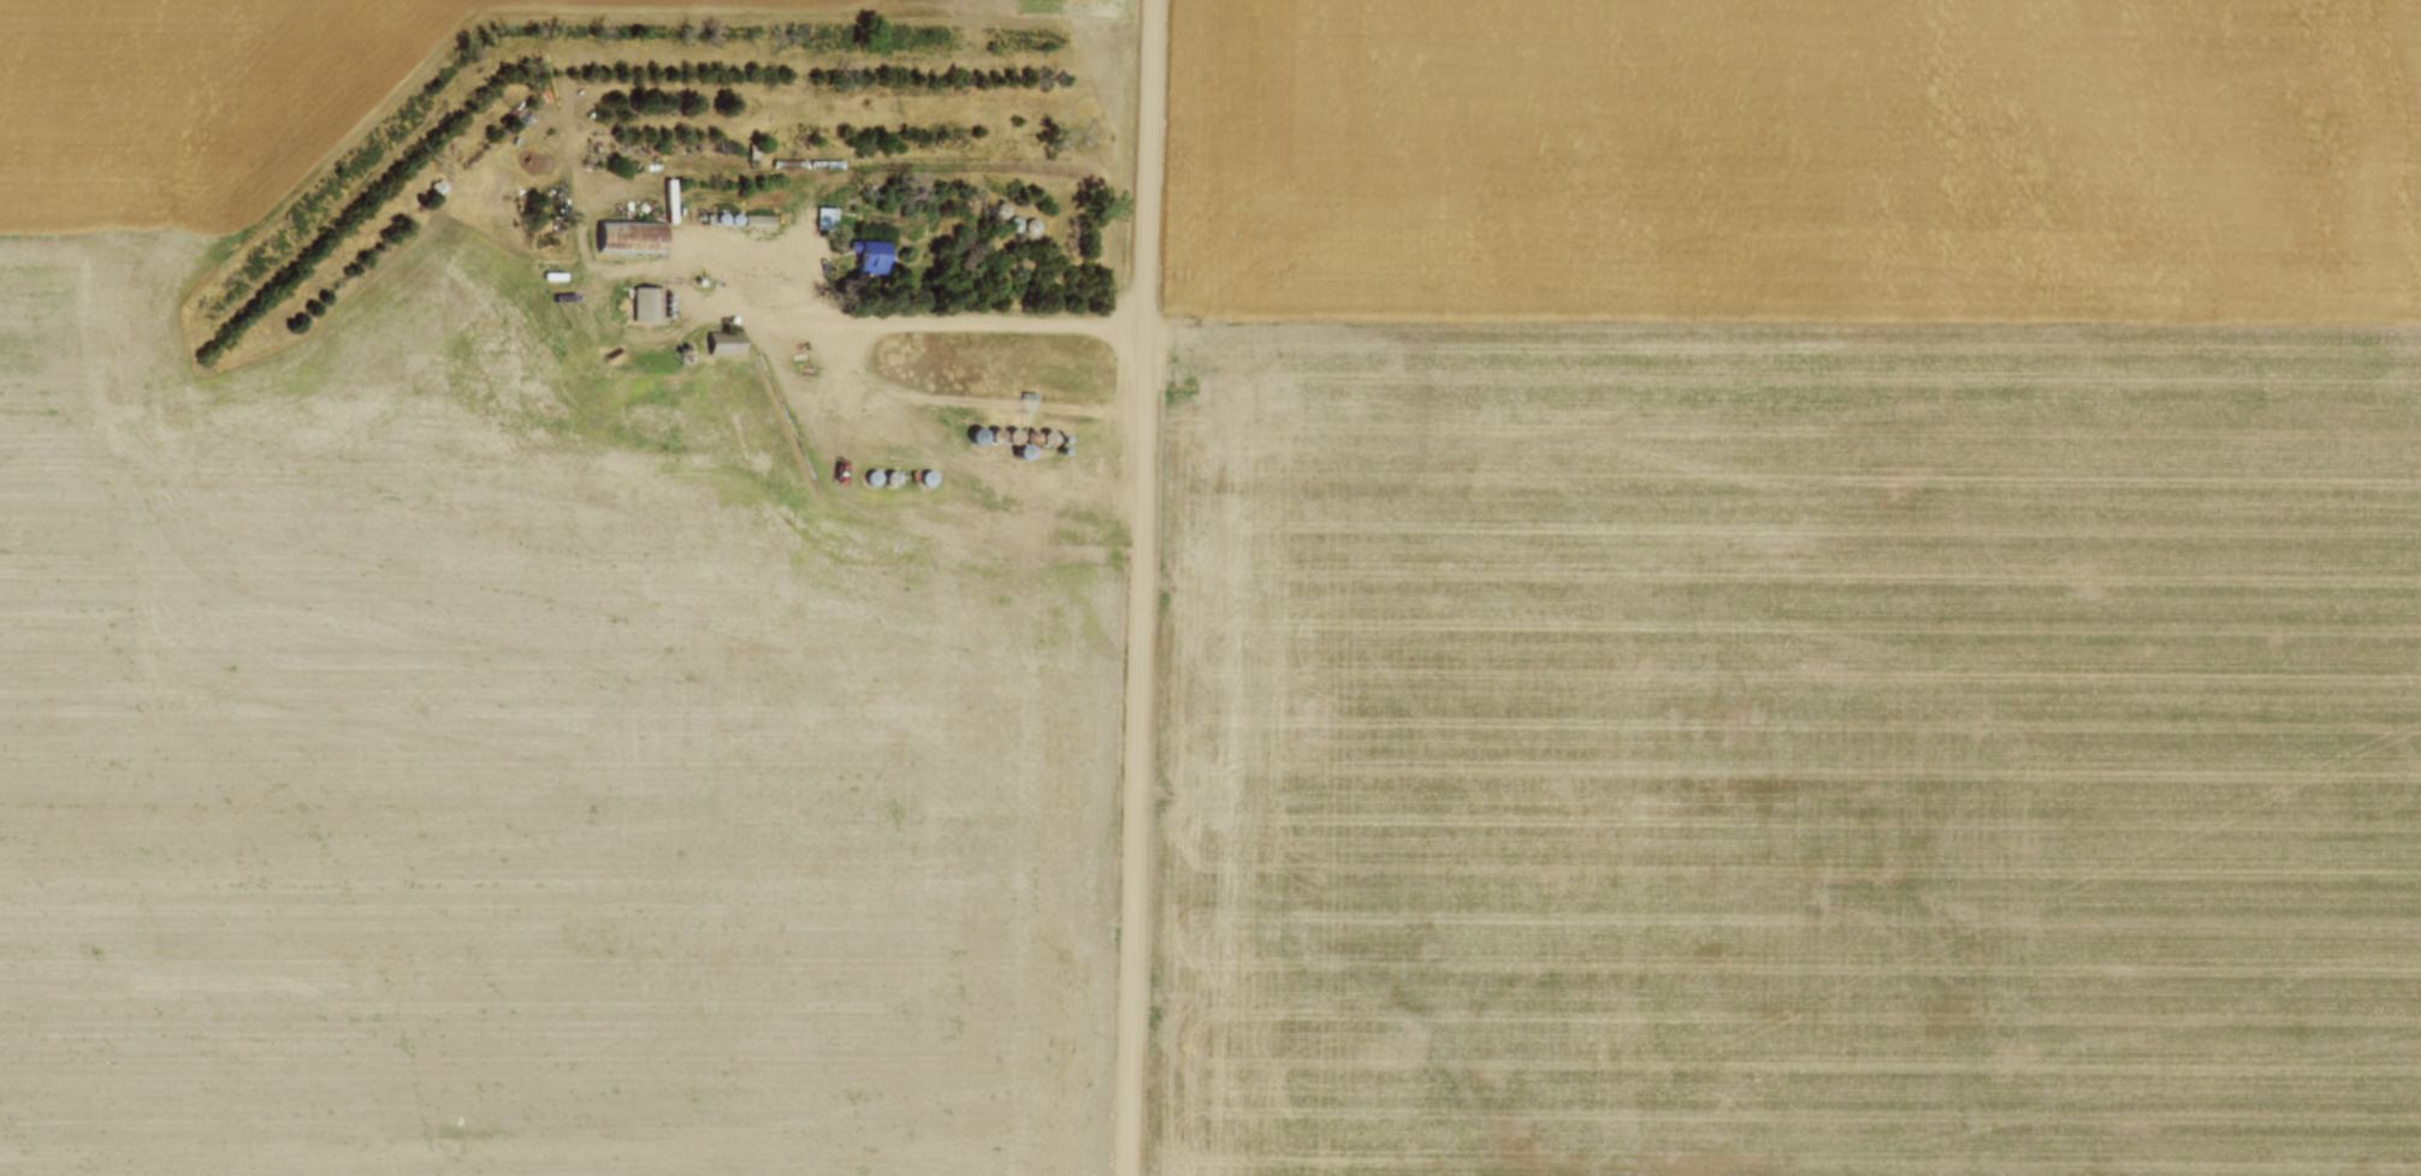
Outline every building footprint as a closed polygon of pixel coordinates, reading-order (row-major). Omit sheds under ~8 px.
[(817,208),(817,224),(836,224),(836,208),(817,208)] [(724,221),(726,220),(726,219),(726,216),(724,215),(723,214),(722,213),(721,213),(718,213),(717,214),(716,215),(716,216),(716,219),(716,220),(717,221),(718,222),(720,222),(722,222),(723,222),(724,221)] [(739,222),(740,221),(740,219),(740,218),(740,216),(739,215),(736,214),(735,214),(734,214),(732,215),(732,216),(730,218),(730,219),(730,221),(732,222),(733,224),(735,224),(736,224),(738,224),(739,222)] [(744,215),(744,224),(773,224),(773,215),(744,215)] [(599,226),(598,250),(658,251),(659,226),(599,226)] [(857,253),(857,268),(884,267),(884,253),(857,253)] [(635,289),(635,316),(659,316),(659,289),(635,289)] [(708,341),(708,357),(741,357),(741,341),(708,341)] [(982,440),(984,438),(985,435),(985,433),(984,432),(983,429),(982,428),(979,427),(977,427),(975,428),(973,429),(972,430),(971,433),(971,435),(972,436),(973,439),(976,440),(977,440),(979,440),(982,440)] [(999,443),(1001,440),(1002,439),(1002,436),(1002,434),(1001,432),(999,430),(996,429),(994,429),(993,430),(990,432),(989,433),(989,435),(989,438),(989,440),(990,441),(993,443),(995,443),(998,443),(999,443)] [(1017,441),(1019,440),(1020,438),(1020,435),(1019,433),(1018,430),(1017,429),(1014,429),(1012,429),(1011,429),(1008,430),(1007,433),(1007,434),(1007,436),(1007,439),(1008,440),(1011,441),(1012,443),(1014,443),(1017,441)] [(1035,443),(1037,440),(1037,439),(1038,436),(1037,434),(1036,432),(1035,430),(1032,429),(1030,429),(1028,430),(1026,432),(1025,434),(1024,435),(1024,438),(1025,440),(1026,441),(1029,443),(1030,444),(1032,444),(1035,443)] [(1053,443),(1054,441),(1055,439),(1056,436),(1055,434),(1054,433),(1053,432),(1050,430),(1048,430),(1046,430),(1044,433),(1043,434),(1042,436),(1042,439),(1043,440),(1044,443),(1046,444),(1048,444),(1050,444),(1053,443)] [(1025,458),(1026,457),(1028,455),(1028,452),(1028,450),(1026,447),(1024,446),(1022,446),(1019,446),(1018,446),(1016,447),(1014,450),(1014,452),(1014,453),(1014,456),(1017,457),(1018,458),(1020,459),(1023,459),(1025,458)] [(877,482),(878,481),(880,479),(880,476),(880,474),(878,471),(876,470),(874,469),(872,469),(870,470),(868,471),(866,474),(866,475),(866,477),(868,480),(869,481),(870,482),(872,483),(875,483),(877,482)] [(896,483),(898,482),(899,480),(900,477),(899,475),(898,473),(896,471),(894,471),(892,471),(889,471),(888,473),(887,475),(886,476),(886,479),(887,481),(888,482),(889,483),(892,485),(894,485),(896,483)] [(931,486),(934,485),(935,482),(935,480),(935,477),(934,475),(931,474),(929,473),(927,473),(925,474),(923,475),(922,477),(922,479),(922,481),(922,483),(923,485),(925,486),(928,487),(930,487),(931,486)]
